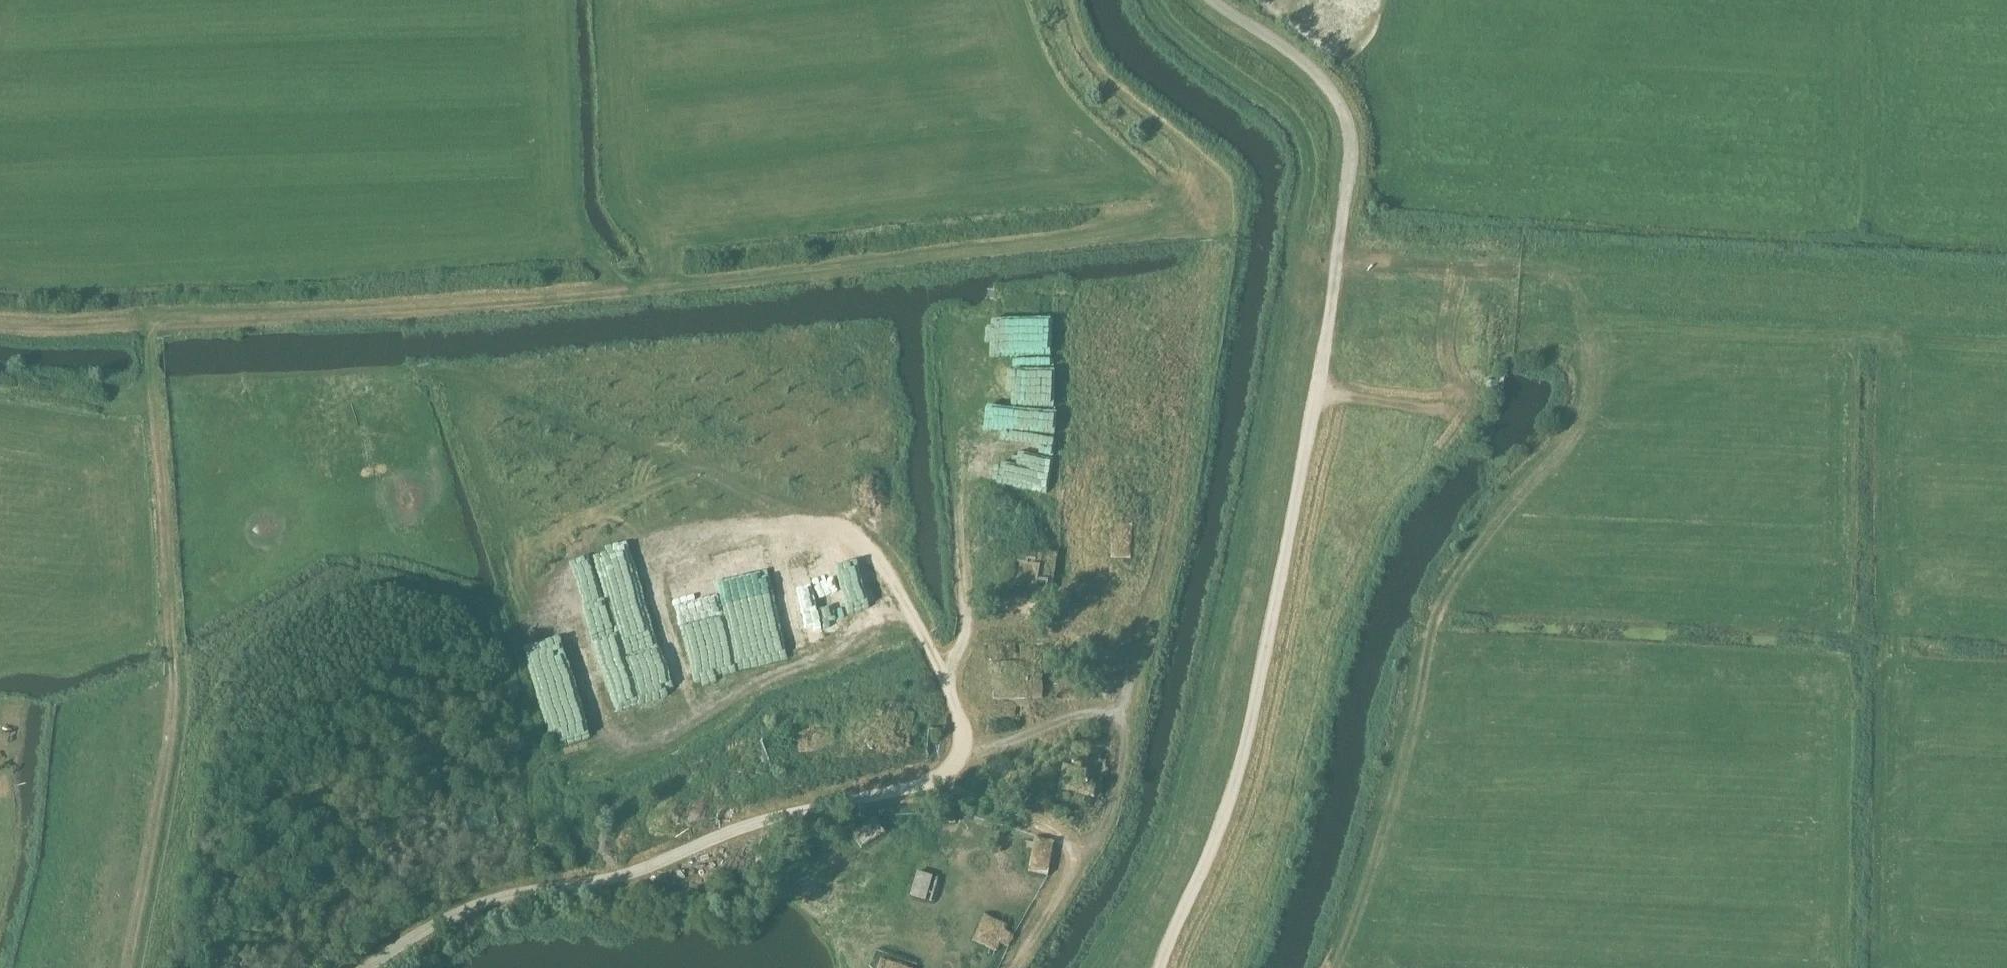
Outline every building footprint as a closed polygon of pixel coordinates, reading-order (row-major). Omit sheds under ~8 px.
[(859,851),(883,836),(875,822),(851,838),(859,851)] [(1055,842),(1034,837),(1034,839),(1030,838),(1028,847),(1033,848),(1027,875),(1047,879),(1055,842)] [(937,880),(917,875),(910,898),(930,904),(937,880)] [(1008,925),(985,916),(974,945),(997,955),(1000,947),(1007,950),(1013,937),(1004,934),(1008,925)]
